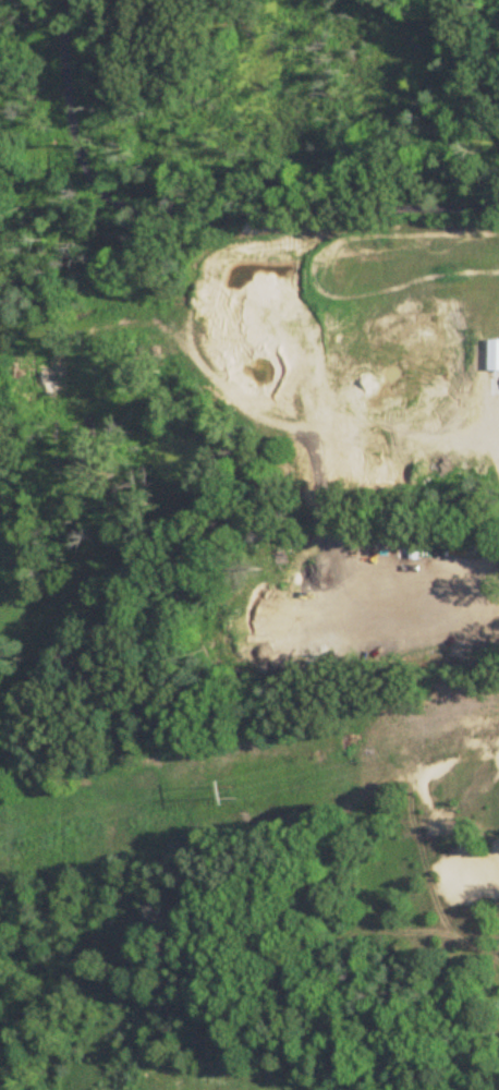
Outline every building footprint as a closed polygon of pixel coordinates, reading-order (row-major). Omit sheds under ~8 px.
[(498,372),(498,341),(491,341),(491,372),(498,372)]
